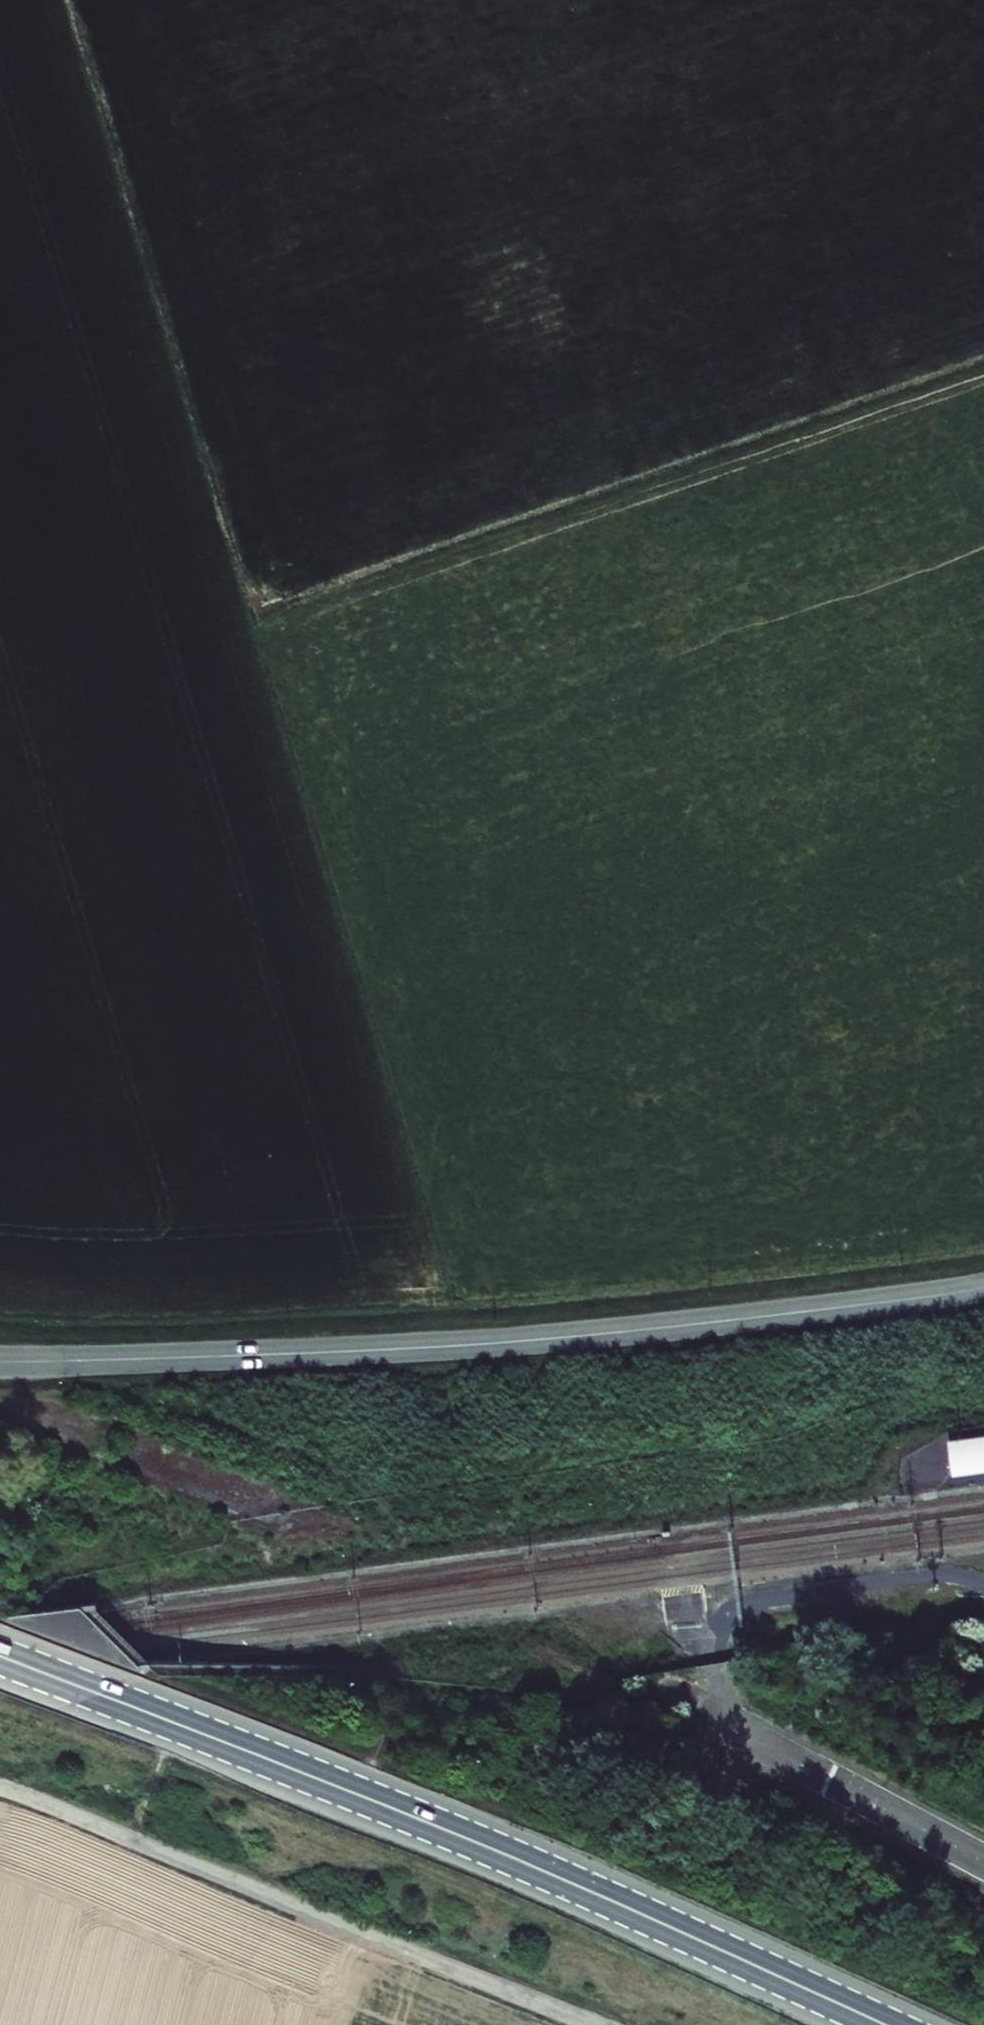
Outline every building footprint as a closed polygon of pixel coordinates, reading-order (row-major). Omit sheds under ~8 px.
[(946,1443),(951,1480),(983,1476),(983,1439),(946,1443)]
